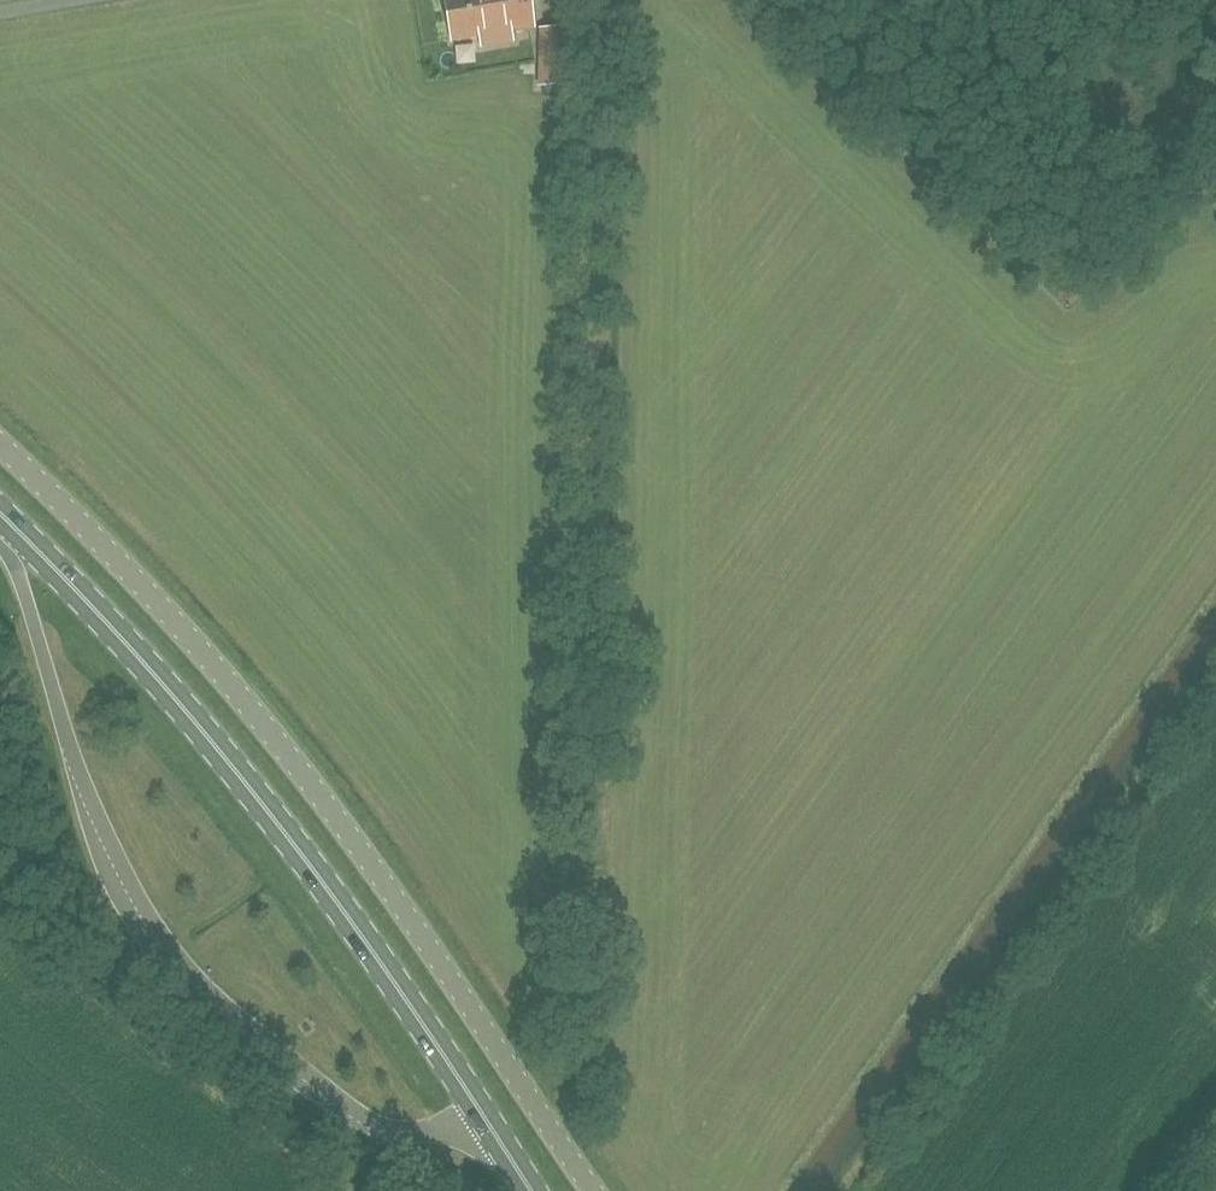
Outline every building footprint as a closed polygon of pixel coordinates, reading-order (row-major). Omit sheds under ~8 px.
[(481,47),(512,42),(511,30),(532,27),(530,10),(528,0),(445,0),(452,40),(480,36),(481,47)] [(570,57),(570,30),(540,30),(540,56),(539,86),(569,86),(570,57)]
